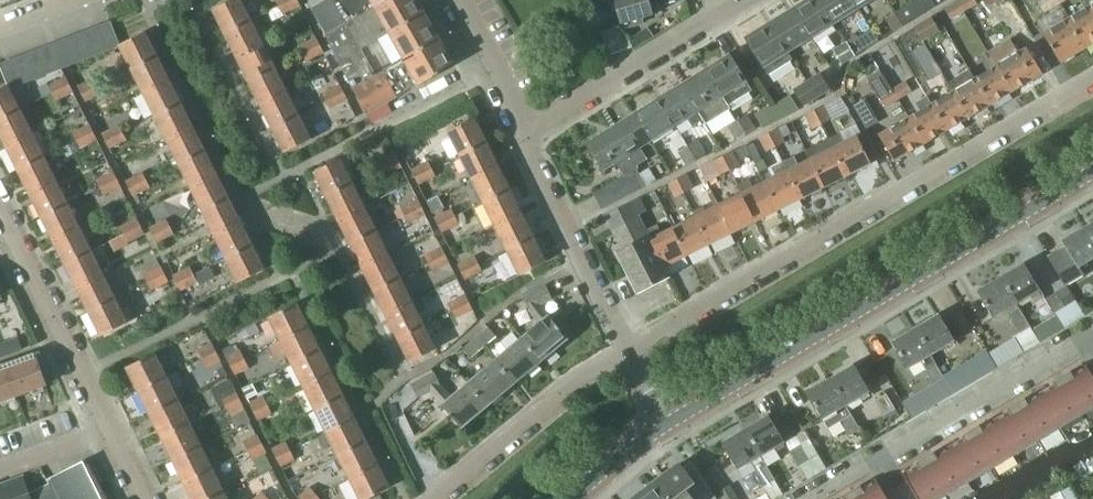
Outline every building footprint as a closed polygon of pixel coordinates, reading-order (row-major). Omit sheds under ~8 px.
[(242,0),(230,0),(213,9),(224,31),(251,17),(242,0)] [(280,6),(284,14),(301,6),(298,0),(291,0),(280,6)] [(385,0),(325,0),(313,7),(312,8),(325,34),(385,0)] [(424,12),(418,0),(385,0),(325,34),(339,60),(424,12)] [(623,24),(626,24),(628,26),(631,26),(634,26),(636,24),(637,21),(655,16),(650,0),(616,0),(623,24)] [(837,23),(822,0),(807,0),(795,8),(813,37),(837,23)] [(860,8),(855,0),(822,0),(837,23),(860,8)] [(860,8),(873,0),(855,0),(860,8)] [(895,12),(903,25),(936,3),(934,0),(912,0),(912,1),(895,12)] [(964,11),(977,3),(975,0),(962,0),(959,2),(964,11)] [(1039,2),(1046,12),(1059,4),(1057,0),(1042,0),(1039,2)] [(1092,17),(1092,0),(1085,0),(1088,6),(1087,6),(1092,17)] [(951,18),(964,11),(959,2),(946,9),(951,18)] [(1092,43),(1092,17),(1087,6),(1064,20),(1082,49),(1092,43)] [(790,52),(813,37),(795,8),(772,22),(790,52)] [(353,86),(439,38),(424,12),(339,60),(353,86)] [(894,31),(903,25),(895,12),(885,18),(894,31)] [(236,55),(263,41),(251,17),(224,31),(236,55)] [(932,18),(917,28),(924,40),(940,30),(932,18)] [(1061,62),(1082,49),(1064,20),(1043,32),(1061,62)] [(121,45),(120,44),(111,21),(98,26),(108,51),(120,46),(121,45)] [(747,38),(765,67),(769,74),(793,59),(789,53),(790,52),(772,22),(747,38)] [(95,56),(108,51),(98,26),(85,31),(95,56)] [(82,61),(95,56),(85,31),(72,36),(82,61)] [(120,46),(132,68),(157,55),(146,31),(120,44),(121,45),(120,46)] [(857,35),(848,41),(857,55),(866,49),(857,35)] [(69,66),(82,61),(72,36),(59,41),(69,66)] [(299,46),(303,53),(321,45),(317,37),(299,46)] [(439,38),(353,86),(367,112),(418,85),(454,65),(439,38)] [(1011,38),(989,51),(996,64),(1012,91),(1042,73),(1026,46),(1018,51),(1011,38)] [(248,79),(275,65),(263,41),(236,55),(248,79)] [(833,49),(842,64),(856,55),(847,41),(833,49)] [(52,43),(40,48),(49,74),(62,69),(52,43)] [(321,45),(303,53),(307,61),(324,53),(321,45)] [(40,48),(27,53),(36,79),(49,74),(40,48)] [(27,53),(14,58),(23,84),(36,79),(27,53)] [(728,104),(729,104),(752,89),(747,82),(748,82),(731,54),(707,69),(728,104)] [(169,79),(157,55),(132,68),(144,92),(169,79)] [(0,64),(0,65),(9,84),(11,89),(22,84),(23,84),(14,58),(3,63),(0,64)] [(936,62),(922,71),(928,80),(942,72),(936,62)] [(990,104),(1012,91),(996,64),(974,77),(990,104)] [(260,101),(287,88),(275,65),(248,79),(260,101)] [(705,118),(703,119),(706,124),(731,108),(729,104),(728,104),(707,69),(683,83),(705,118)] [(970,70),(947,83),(951,91),(967,117),(990,104),(974,77),(970,70)] [(820,72),(807,80),(818,97),(831,89),(820,72)] [(885,105),(898,98),(892,88),(883,74),(871,81),(885,105)] [(48,85),(53,93),(71,84),(67,75),(48,85)] [(99,86),(95,78),(78,86),(82,94),(99,86)] [(169,79),(144,92),(155,115),(181,102),(169,79)] [(807,80),(793,88),(804,106),(818,97),(807,80)] [(892,88),(898,98),(911,90),(905,80),(892,88)] [(660,98),(677,126),(689,118),(694,125),(703,119),(705,118),(683,83),(660,98)] [(0,89),(0,119),(21,108),(16,98),(26,93),(22,85),(22,84),(11,89),(9,84),(0,89)] [(71,84),(53,93),(56,101),(75,91),(71,84)] [(324,92),(328,100),(345,92),(341,84),(324,92)] [(99,86),(82,94),(86,102),(103,93),(99,86)] [(273,127),(300,113),(287,88),(260,101),(273,127)] [(947,130),(967,117),(951,91),(931,103),(947,130)] [(348,100),(345,92),(328,100),(331,107),(348,100)] [(920,109),(909,116),(925,143),(947,130),(931,103),(927,96),(916,102),(920,109)] [(842,97),(826,105),(832,120),(849,111),(851,111),(842,97)] [(653,140),(677,126),(660,98),(636,112),(653,140)] [(181,102),(155,115),(167,139),(193,126),(181,102)] [(826,105),(816,110),(823,124),(832,120),(826,105)] [(0,119),(0,132),(7,146),(34,132),(27,119),(21,108),(0,119)] [(816,110),(805,115),(812,129),(823,124),(816,110)] [(613,127),(630,155),(636,165),(637,165),(648,158),(641,147),(653,140),(636,112),(613,127)] [(300,113),(273,127),(285,152),(312,138),(300,113)] [(748,114),(738,120),(746,133),(756,127),(748,114)] [(895,160),(925,143),(909,116),(879,134),(895,160)] [(461,157),(487,143),(474,118),(448,131),(461,157)] [(738,120),(729,126),(736,139),(746,133),(738,120)] [(73,131),(77,140),(95,131),(91,123),(73,131)] [(123,132),(119,125),(102,134),(106,142),(123,132)] [(193,126),(167,139),(179,163),(205,150),(193,126)] [(626,175),(595,194),(603,208),(648,184),(641,172),(640,173),(638,169),(639,168),(637,165),(636,165),(630,155),(613,127),(587,142),(604,170),(617,162),(626,175)] [(778,128),(770,132),(777,147),(786,142),(779,128),(778,128)] [(95,131),(77,140),(81,148),(99,139),(95,131)] [(34,132),(7,146),(18,169),(45,155),(34,132)] [(123,132),(106,142),(110,149),(128,140),(123,132)] [(770,132),(759,137),(767,152),(777,147),(770,132)] [(841,133),(829,139),(847,175),(871,163),(857,134),(845,140),(841,133)] [(815,146),(805,151),(809,158),(812,157),(826,185),(847,175),(829,139),(815,146)] [(698,140),(688,146),(696,159),(706,153),(698,140)] [(747,144),(736,150),(741,160),(751,155),(764,181),(778,210),(804,196),(786,160),(772,167),(776,175),(773,177),(755,142),(748,146),(747,144)] [(472,179),(499,166),(487,143),(461,157),(472,179)] [(688,146),(678,152),(686,165),(696,159),(688,146)] [(205,150),(179,163),(191,187),(217,174),(205,150)] [(733,151),(724,155),(731,170),(741,165),(733,151)] [(382,168),(399,160),(395,152),(378,160),(382,168)] [(45,155),(18,169),(30,191),(56,178),(45,155)] [(724,155),(714,160),(722,175),(731,170),(724,155)] [(795,156),(786,160),(804,196),(826,185),(812,157),(809,158),(799,164),(795,156)] [(327,195),(353,181),(341,158),(315,171),(327,195)] [(399,160),(382,168),(386,176),(403,168),(399,160)] [(428,160),(412,169),(416,177),(433,168),(428,160)] [(483,202),(510,189),(499,166),(472,179),(483,202)] [(641,172),(648,184),(657,180),(649,167),(641,172)] [(433,168),(416,177),(420,184),(437,176),(433,168)] [(97,179),(101,188),(118,179),(114,171),(97,179)] [(144,172),(126,181),(130,189),(148,180),(144,172)] [(217,174),(191,187),(203,211),(229,197),(217,174)] [(678,178),(685,192),(694,187),(688,174),(678,178)] [(56,178),(30,191),(42,215),(68,202),(56,178)] [(675,197),(685,192),(678,178),(668,183),(675,197)] [(118,179),(101,188),(105,195),(122,187),(118,179)] [(749,179),(738,184),(742,192),(756,221),(778,210),(764,181),(753,187),(749,179)] [(148,180),(130,189),(134,196),(151,187),(148,180)] [(339,219),(365,205),(353,181),(327,195),(339,219)] [(495,226),(522,213),(510,189),(483,202),(495,226)] [(742,192),(719,203),(733,232),(756,221),(742,192)] [(439,195),(427,201),(433,213),(445,207),(439,195)] [(203,211),(215,234),(241,221),(229,197),(203,211)] [(639,198),(633,201),(640,215),(648,211),(641,197),(639,198)] [(401,207),(405,215),(422,207),(418,199),(401,207)] [(633,201),(606,215),(623,248),(618,251),(639,293),(670,277),(665,266),(650,238),(651,237),(647,229),(643,221),(640,215),(633,201)] [(68,202),(42,215),(54,241),(81,227),(68,202)] [(703,205),(693,210),(696,215),(710,244),(733,232),(719,203),(706,210),(703,205)] [(351,243),(377,229),(365,205),(339,219),(351,243)] [(422,207),(405,215),(409,223),(426,215),(422,207)] [(435,217),(439,224),(456,216),(452,208),(435,217)] [(506,248),(533,235),(522,213),(495,226),(506,248)] [(696,215),(673,226),(688,255),(710,244),(696,215)] [(456,216),(439,224),(443,232),(460,224),(456,216)] [(137,218),(120,226),(124,234),(141,226),(142,225),(137,217),(137,218)] [(149,227),(151,230),(154,235),(171,226),(167,218),(149,227)] [(81,227),(54,241),(65,262),(92,249),(87,239),(99,233),(93,221),(81,227)] [(215,234),(227,258),(253,245),(241,221),(215,234)] [(658,224),(647,229),(651,237),(650,238),(665,266),(688,255),(673,226),(662,232),(658,224)] [(124,234),(110,240),(115,251),(129,244),(128,242),(144,233),(146,233),(142,225),(141,226),(124,234)] [(171,226),(154,235),(157,243),(175,234),(171,226)] [(1048,256),(1065,284),(1084,273),(1080,267),(1092,259),(1092,238),(1086,226),(1062,240),(1065,245),(1066,246),(1048,256)] [(363,266),(389,253),(377,229),(351,243),(363,266)] [(533,235),(506,248),(519,275),(546,261),(533,235)] [(227,258),(239,282),(265,269),(253,245),(227,258)] [(425,255),(429,262),(445,254),(442,247),(425,255)] [(92,249),(65,262),(78,288),(105,275),(104,273),(112,270),(107,260),(99,264),(92,249)] [(374,290),(401,277),(389,253),(363,266),(374,290)] [(445,254),(429,262),(433,270),(449,262),(445,254)] [(458,264),(462,271),(479,263),(475,255),(458,264)] [(1025,262),(1001,277),(1018,304),(1032,296),(1035,300),(1044,295),(1041,290),(1025,262)] [(483,271),(479,263),(462,271),(467,279),(483,271)] [(160,266),(144,274),(148,282),(164,275),(160,266)] [(173,275),(177,283),(195,274),(191,267),(173,275)] [(195,274),(177,283),(180,291),(181,290),(197,283),(198,286),(215,278),(209,267),(195,274)] [(105,275),(78,288),(90,311),(116,298),(105,275)] [(164,275),(148,282),(151,290),(167,282),(164,275)] [(386,313),(413,300),(401,277),(374,290),(386,313)] [(1001,277),(977,291),(994,318),(1007,310),(1012,318),(1020,332),(1030,326),(1022,312),(1018,304),(1001,277)] [(1068,285),(1057,291),(1066,305),(1076,299),(1068,285)] [(539,323),(523,337),(542,360),(568,338),(540,304),(553,298),(546,286),(524,297),(530,309),(529,310),(539,323)] [(1057,291),(1046,298),(1055,312),(1066,305),(1057,291)] [(449,302),(453,310),(469,302),(465,294),(449,302)] [(413,300),(386,313),(398,336),(424,323),(418,311),(426,307),(420,297),(413,300)] [(116,298),(90,311),(102,335),(128,322),(128,320),(136,316),(130,304),(122,308),(116,298)] [(473,311),(469,302),(453,310),(457,319),(473,311)] [(297,303),(269,317),(281,340),(308,326),(297,303)] [(916,327),(932,355),(956,341),(940,313),(916,327)] [(424,323),(398,336),(411,362),(437,348),(424,323)] [(281,340),(270,345),(276,359),(288,353),(292,363),(320,349),(308,326),(281,340)] [(476,336),(485,346),(497,337),(488,326),(476,336)] [(1020,332),(1015,335),(1016,336),(1025,351),(1040,342),(1030,326),(1020,332)] [(892,341),(909,369),(922,361),(927,369),(925,370),(934,385),(945,378),(932,355),(916,327),(892,341)] [(18,335),(4,341),(9,354),(24,349),(18,335)] [(473,357),(485,346),(476,336),(464,346),(473,357)] [(523,337),(499,357),(518,380),(542,360),(523,337)] [(198,350),(203,359),(217,351),(212,342),(198,350)] [(227,356),(231,366),(245,359),(240,349),(227,356)] [(320,349),(292,363),(293,364),(304,386),(332,372),(320,349)] [(207,368),(221,361),(222,360),(217,351),(203,359),(207,368)] [(3,364),(15,396),(47,384),(35,353),(3,364)] [(156,353),(128,367),(139,389),(167,375),(156,353)] [(499,357),(469,381),(489,404),(518,380),(499,357)] [(448,373),(454,368),(448,358),(447,358),(441,363),(448,373)] [(236,375),(250,368),(245,359),(231,366),(236,375)] [(15,396),(3,364),(0,366),(0,401),(15,396)] [(855,364),(831,378),(847,405),(871,391),(855,364)] [(1092,372),(1088,366),(1073,375),(1071,371),(1062,376),(1085,414),(1092,409),(1092,372)] [(167,375),(139,389),(151,413),(179,399),(174,390),(185,384),(178,371),(168,376),(167,375)] [(332,372),(304,386),(305,388),(316,409),(343,395),(332,372)] [(436,372),(413,383),(419,396),(431,390),(442,403),(441,404),(461,427),(489,404),(469,381),(467,383),(463,378),(455,385),(459,390),(452,396),(442,384),(436,372)] [(1042,393),(1062,428),(1085,414),(1062,376),(1053,382),(1055,385),(1042,393)] [(831,378),(807,392),(823,419),(824,419),(829,428),(841,421),(850,435),(861,429),(852,414),(847,406),(847,405),(831,378)] [(220,407),(226,404),(240,397),(231,379),(211,389),(220,407)] [(244,388),(249,398),(259,394),(254,383),(244,388)] [(887,393),(875,400),(883,414),(886,413),(895,408),(887,393)] [(1039,441),(1062,428),(1042,393),(1027,402),(1025,398),(1017,403),(1039,441)] [(250,402),(255,411),(268,404),(264,395),(250,402)] [(343,395),(316,409),(316,410),(327,432),(355,418),(343,395)] [(230,414),(244,407),(240,397),(226,404),(230,414)] [(179,399),(151,413),(162,436),(191,422),(199,418),(202,416),(195,403),(184,409),(179,399)] [(1016,455),(1039,441),(1017,403),(1008,408),(1010,412),(996,420),(1016,455)] [(272,414),(268,404),(255,411),(259,420),(272,414)] [(232,417),(237,428),(250,421),(245,410),(232,417)] [(746,429),(762,456),(786,442),(770,415),(746,429)] [(191,422),(162,436),(174,459),(202,445),(211,440),(199,418),(191,422)] [(327,432),(318,437),(323,448),(333,443),(339,456),(367,442),(355,418),(327,432)] [(994,468),(1016,455),(996,420),(982,429),(980,425),(971,430),(994,468)] [(746,429),(722,443),(738,470),(751,462),(756,471),(755,471),(763,486),(775,479),(762,456),(746,429)] [(802,444),(792,450),(801,465),(811,460),(819,455),(804,429),(796,434),(802,444)] [(971,482),(994,468),(971,430),(962,435),(964,439),(951,447),(971,482)] [(244,440),(249,450),(263,443),(259,433),(244,440)] [(273,448),(277,457),(291,450),(286,441),(273,448)] [(367,442),(339,456),(350,478),(351,479),(378,465),(367,442)] [(263,443),(249,450),(253,460),(267,454),(268,454),(263,443)] [(202,445),(174,459),(185,482),(213,468),(202,445)] [(926,457),(948,495),(971,482),(951,447),(936,456),(934,452),(926,457)] [(295,460),(291,450),(277,457),(282,466),(295,460)] [(948,495),(926,457),(917,462),(919,466),(904,475),(908,481),(897,488),(904,498),(915,498),(918,498),(919,498),(941,498),(948,495)] [(84,460),(47,479),(51,486),(32,496),(24,476),(0,485),(0,498),(103,498),(84,460)] [(667,498),(717,498),(718,498),(692,461),(691,462),(692,464),(684,470),(680,464),(655,483),(667,498)] [(351,479),(361,498),(383,498),(381,494),(372,498),(371,497),(379,494),(390,488),(378,465),(351,479)] [(185,482),(194,498),(207,498),(225,490),(213,468),(185,482)] [(861,485),(852,490),(857,498),(904,498),(897,488),(886,494),(885,493),(878,480),(863,489),(861,485)] [(266,490),(271,498),(275,498),(285,494),(281,483),(266,490)] [(655,483),(634,498),(667,498),(655,483)] [(719,492),(723,498),(739,498),(731,485),(719,492)] [(317,494),(310,486),(298,496),(300,498),(312,498),(317,494)] [(1072,487),(1053,497),(1054,498),(1078,498),(1072,487)] [(207,498),(229,498),(225,490),(207,498)] [(252,498),(270,498),(261,490),(252,498)] [(852,490),(843,496),(845,498),(857,498),(852,490)]
